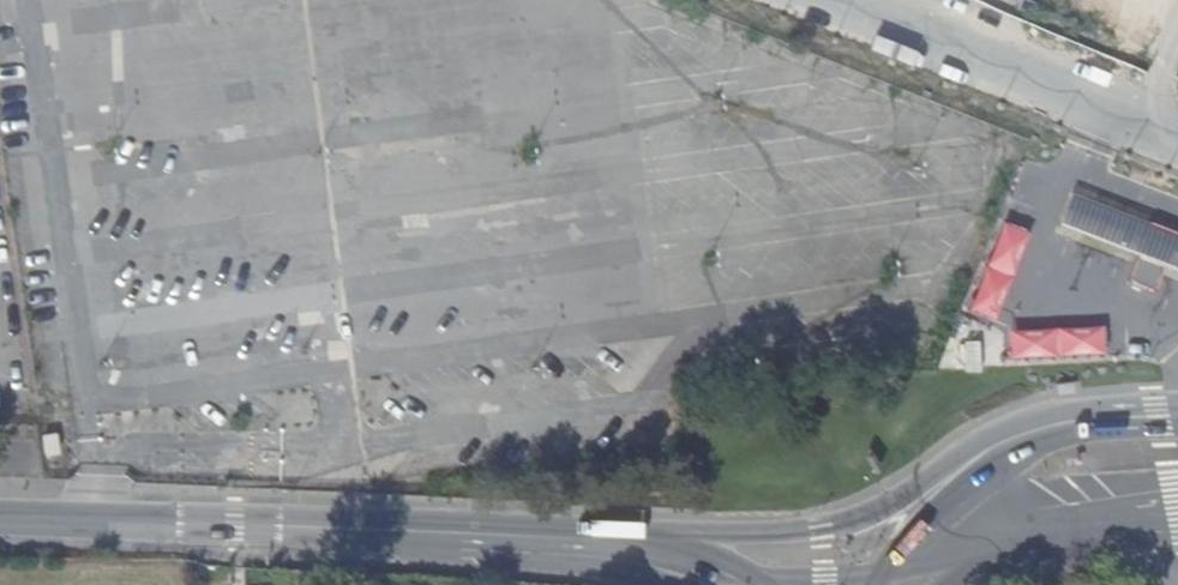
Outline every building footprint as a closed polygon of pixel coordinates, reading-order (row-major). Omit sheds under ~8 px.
[(1078,234),(1136,258),(1149,223),(1091,200),(1078,234)] [(972,310),(1001,318),(1027,227),(998,219),(972,310)] [(1136,258),(1156,265),(1170,231),(1149,223),(1136,258)] [(1156,265),(1177,274),(1177,234),(1170,231),(1156,265)] [(1009,327),(1010,356),(1108,354),(1107,324),(1009,327)]
